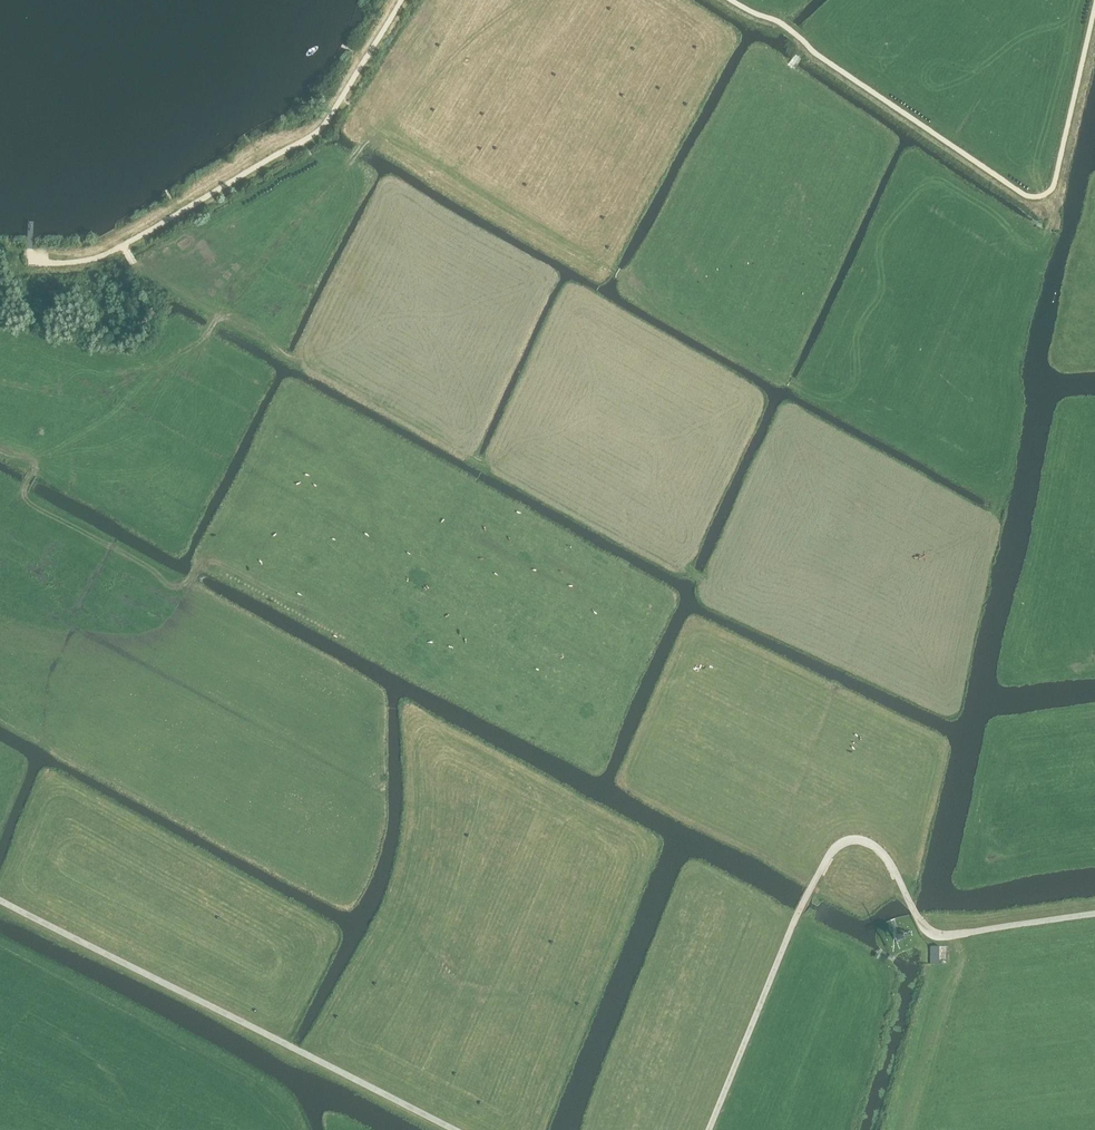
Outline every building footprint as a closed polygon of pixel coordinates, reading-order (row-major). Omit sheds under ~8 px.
[(902,927),(890,932),(894,943),(906,939),(902,927)] [(930,946),(930,963),(948,964),(948,946),(930,946)]
